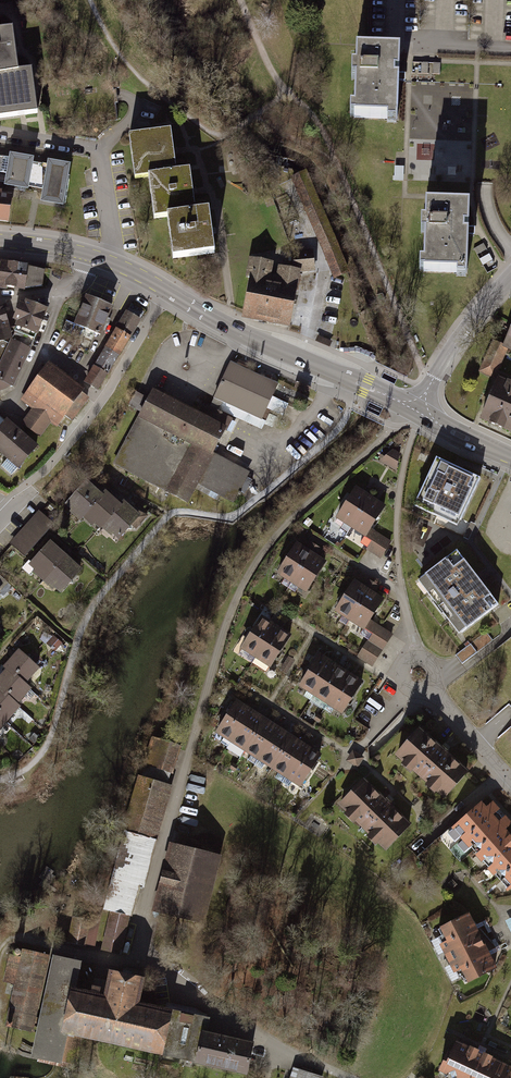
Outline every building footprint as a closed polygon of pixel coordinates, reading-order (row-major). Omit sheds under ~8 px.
[(0,38),(0,79),(19,77),(13,36),(1,38),(0,38)] [(398,128),(400,56),(357,55),(357,72),(353,72),(353,84),(356,84),(356,113),(351,113),(351,123),(388,124),(388,128),(398,128)] [(0,79),(0,124),(37,119),(31,75),(19,77),(0,79)] [(170,130),(129,136),(136,178),(148,176),(176,172),(173,151),(170,130)] [(32,163),(6,159),(0,191),(27,195),(32,163)] [(70,170),(44,166),(36,209),(62,213),(70,170)] [(176,172),(148,176),(154,218),(166,216),(195,212),(190,171),(176,172)] [(0,199),(0,228),(9,229),(13,201),(0,199)] [(472,207),(425,205),(425,218),(421,218),(420,240),(424,240),(423,258),(419,258),(419,277),(455,278),(455,283),(472,284),(472,278),(469,278),(472,207)] [(195,212),(166,216),(173,261),(215,255),(209,210),(195,212)] [(291,253),(292,269),(300,270),(299,273),(315,272),(313,251),(291,253)] [(267,261),(252,259),(250,274),(242,316),(252,318),(280,323),(290,325),(293,306),(299,273),(300,270),(292,269),(282,267),(280,280),(277,279),(272,278),(267,277),(264,277),(267,261)] [(29,265),(29,263),(1,260),(0,271),(0,288),(6,289),(7,287),(25,289),(29,265)] [(45,269),(29,265),(25,289),(42,286),(45,269)] [(112,311),(82,300),(70,330),(100,341),(112,311)] [(11,389),(45,310),(25,303),(12,331),(8,332),(1,310),(0,310),(0,393),(11,389)] [(144,316),(130,308),(81,387),(97,396),(144,316)] [(331,341),(319,336),(317,342),(329,346),(331,341)] [(495,342),(482,371),(494,377),(506,349),(504,347),(503,346),(495,342)] [(277,384),(229,364),(214,399),(274,425),(283,404),(270,399),(277,384)] [(82,393),(46,366),(21,403),(32,413),(23,427),(40,442),(50,427),(56,431),(82,393)] [(510,437),(510,387),(496,380),(495,382),(477,424),(510,438),(510,437)] [(298,383),(296,388),(307,393),(309,388),(298,383)] [(203,417),(152,391),(115,463),(191,502),(198,487),(235,506),(252,473),(216,455),(233,421),(207,408),(203,417)] [(138,391),(132,402),(143,408),(149,397),(138,391)] [(0,428),(0,461),(16,475),(37,451),(5,423),(0,428)] [(393,452),(380,464),(397,474),(400,456),(393,452)] [(477,479),(434,459),(413,502),(456,523),(477,479)] [(100,499),(83,485),(60,512),(76,526),(81,521),(100,499)] [(350,531),(370,500),(356,490),(335,522),(350,531)] [(103,495),(100,499),(81,521),(97,535),(100,532),(119,509),(103,495)] [(370,500),(350,531),(363,540),(370,530),(384,508),(370,500)] [(119,509),(100,532),(116,546),(138,521),(121,506),(119,509)] [(38,516),(8,548),(23,561),(52,529),(38,516)] [(393,545),(370,530),(363,540),(371,545),(367,553),(383,561),(393,545)] [(296,542),(273,577),(289,587),(312,553),(296,542)] [(65,561),(47,546),(26,569),(44,585),(65,561)] [(455,550),(417,580),(457,632),(495,602),(455,550)] [(312,553),(289,587),(306,598),(328,563),(312,553)] [(81,575),(65,561),(44,585),(59,599),(81,575)] [(330,616),(349,628),(371,594),(352,582),(330,616)] [(384,602),(371,594),(349,628),(368,641),(362,651),(377,660),(395,633),(373,619),(384,602)] [(260,618),(237,653),(255,664),(277,628),(260,618)] [(277,628),(255,664),(271,675),(294,639),(277,628)] [(478,648),(493,643),(490,634),(475,640),(478,648)] [(472,643),(457,653),(463,662),(478,652),(472,643)] [(8,668),(27,685),(42,667),(21,648),(5,666),(8,668)] [(318,658),(296,692),(312,702),(334,668),(318,658)] [(0,677),(0,688),(19,704),(32,689),(27,685),(8,668),(0,677)] [(349,677),(334,668),(312,702),(327,711),(349,677)] [(364,686),(349,677),(327,711),(342,721),(364,686)] [(0,688),(0,718),(7,723),(21,707),(19,704),(0,688)] [(234,703),(212,736),(229,747),(251,714),(234,703)] [(251,714),(229,747),(243,757),(266,724),(251,714)] [(266,724),(243,757),(258,767),(280,734),(266,724)] [(422,728),(391,759),(438,806),(469,775),(422,728)] [(293,742),(280,734),(258,767),(270,775),(293,742)] [(171,782),(182,747),(157,742),(148,777),(171,782)] [(293,742),(270,775),(285,785),(307,752),(293,742)] [(307,752),(285,785),(297,794),(320,761),(307,752)] [(412,827),(364,780),(333,811),(381,859),(412,827)] [(171,788),(147,783),(136,838),(156,843),(171,788)] [(481,805),(449,835),(468,855),(500,826),(481,805)] [(468,855),(488,877),(510,856),(510,838),(500,826),(468,855)] [(136,838),(122,834),(100,915),(105,916),(110,916),(130,921),(135,922),(156,843),(136,838)] [(221,859),(166,844),(150,915),(202,929),(221,859)] [(488,877),(506,897),(510,893),(510,856),(488,877)] [(82,912),(72,910),(66,945),(99,951),(105,916),(100,915),(91,913),(82,912)] [(110,916),(101,954),(121,959),(130,921),(110,916)] [(467,917),(432,934),(447,964),(482,946),(467,917)] [(496,975),(482,946),(447,964),(461,992),(496,975)] [(36,1031),(52,955),(24,948),(22,955),(10,954),(4,980),(15,982),(6,1024),(36,1031)] [(79,987),(85,958),(53,951),(52,955),(36,1031),(31,1056),(57,1061),(63,1062),(68,1039),(79,987)] [(104,992),(79,987),(68,1039),(163,1058),(164,1055),(173,1008),(140,1001),(145,976),(109,968),(104,992)] [(203,1023),(173,1008),(164,1055),(194,1070),(201,1035),(203,1023)] [(252,1045),(201,1035),(194,1070),(233,1077),(245,1077),(252,1045)] [(499,1065),(454,1044),(438,1077),(493,1077),(499,1065)] [(493,1077),(510,1077),(510,1071),(499,1065),(493,1077)] [(292,1068),(289,1077),(323,1077),(292,1068)]
